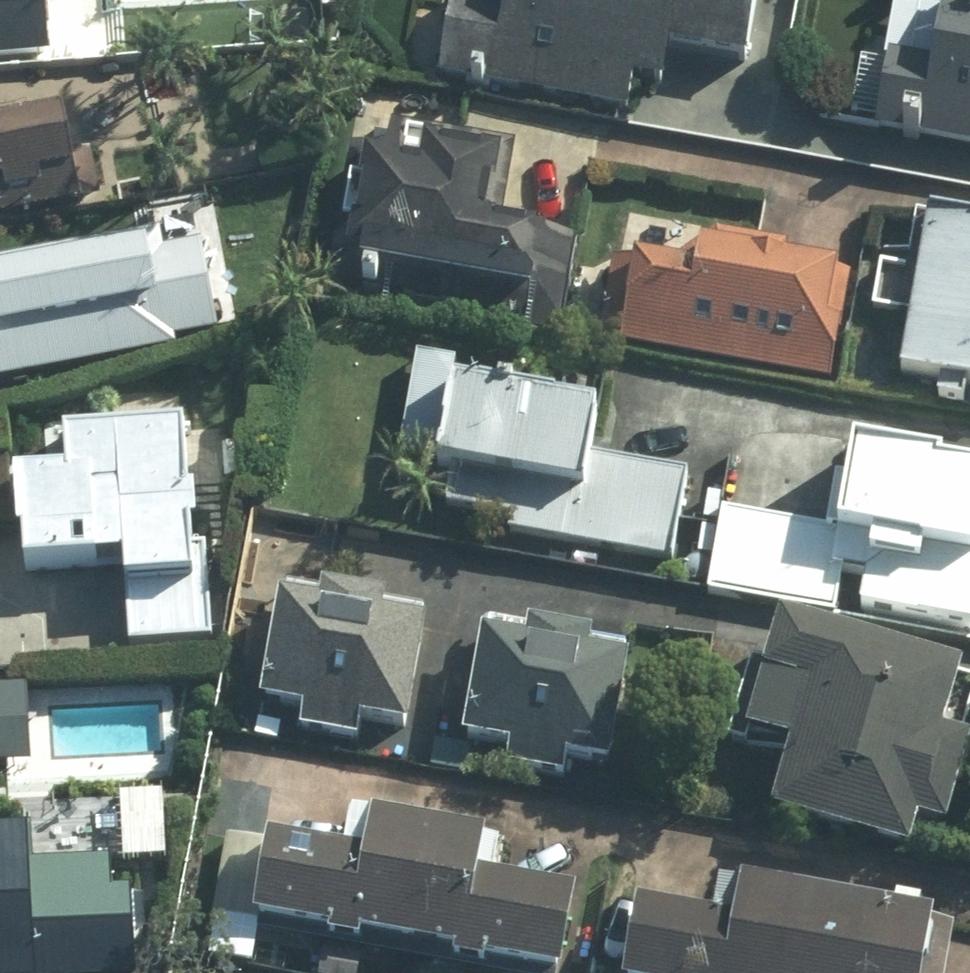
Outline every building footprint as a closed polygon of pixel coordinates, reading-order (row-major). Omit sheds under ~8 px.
[(46,65),(41,0),(0,0),(0,68),(46,65)] [(667,64),(742,76),(754,1),(746,0),(508,0),(506,13),(452,4),(438,95),(629,124),(633,99),(661,104),(667,64)] [(895,9),(880,111),(875,144),(969,158),(969,21),(895,9)] [(77,213),(60,117),(0,128),(0,226),(77,213)] [(571,248),(497,236),(511,152),(390,131),(384,164),(351,158),(327,298),(556,336),(571,248)] [(928,222),(897,386),(969,400),(969,230),(928,222)] [(832,287),(782,279),(787,253),(713,241),(661,281),(612,274),(600,351),(826,388),(839,313),(828,311),(832,287)] [(163,260),(160,245),(0,273),(0,390),(180,358),(178,344),(214,337),(199,254),(163,260)] [(688,479),(587,462),(598,398),(417,368),(397,485),(449,494),(444,520),(514,531),(511,545),(672,572),(688,479)] [(211,649),(204,558),(188,559),(180,446),(61,455),(64,499),(15,503),(22,591),(122,584),(128,656),(211,649)] [(857,453),(842,542),(722,521),(709,598),(969,643),(969,472),(857,453)] [(301,732),(299,742),(355,751),(356,741),(404,749),(425,623),(282,600),(261,726),(301,732)] [(502,770),(500,780),(556,789),(557,779),(605,787),(626,661),(483,637),(462,763),(502,770)] [(968,766),(955,762),(969,709),(969,696),(775,640),(742,753),(788,766),(770,829),(905,868),(913,838),(945,847),(968,766)] [(163,804),(121,803),(120,869),(162,870),(163,804)] [(113,907),(109,868),(31,875),(27,827),(0,829),(0,972),(134,972),(128,905),(113,907)] [(367,837),(360,877),(267,860),(253,936),(467,972),(565,972),(576,913),(474,896),(481,857),(367,837)] [(734,942),(638,925),(630,972),(922,972),(928,936),(741,903),(734,942)]
